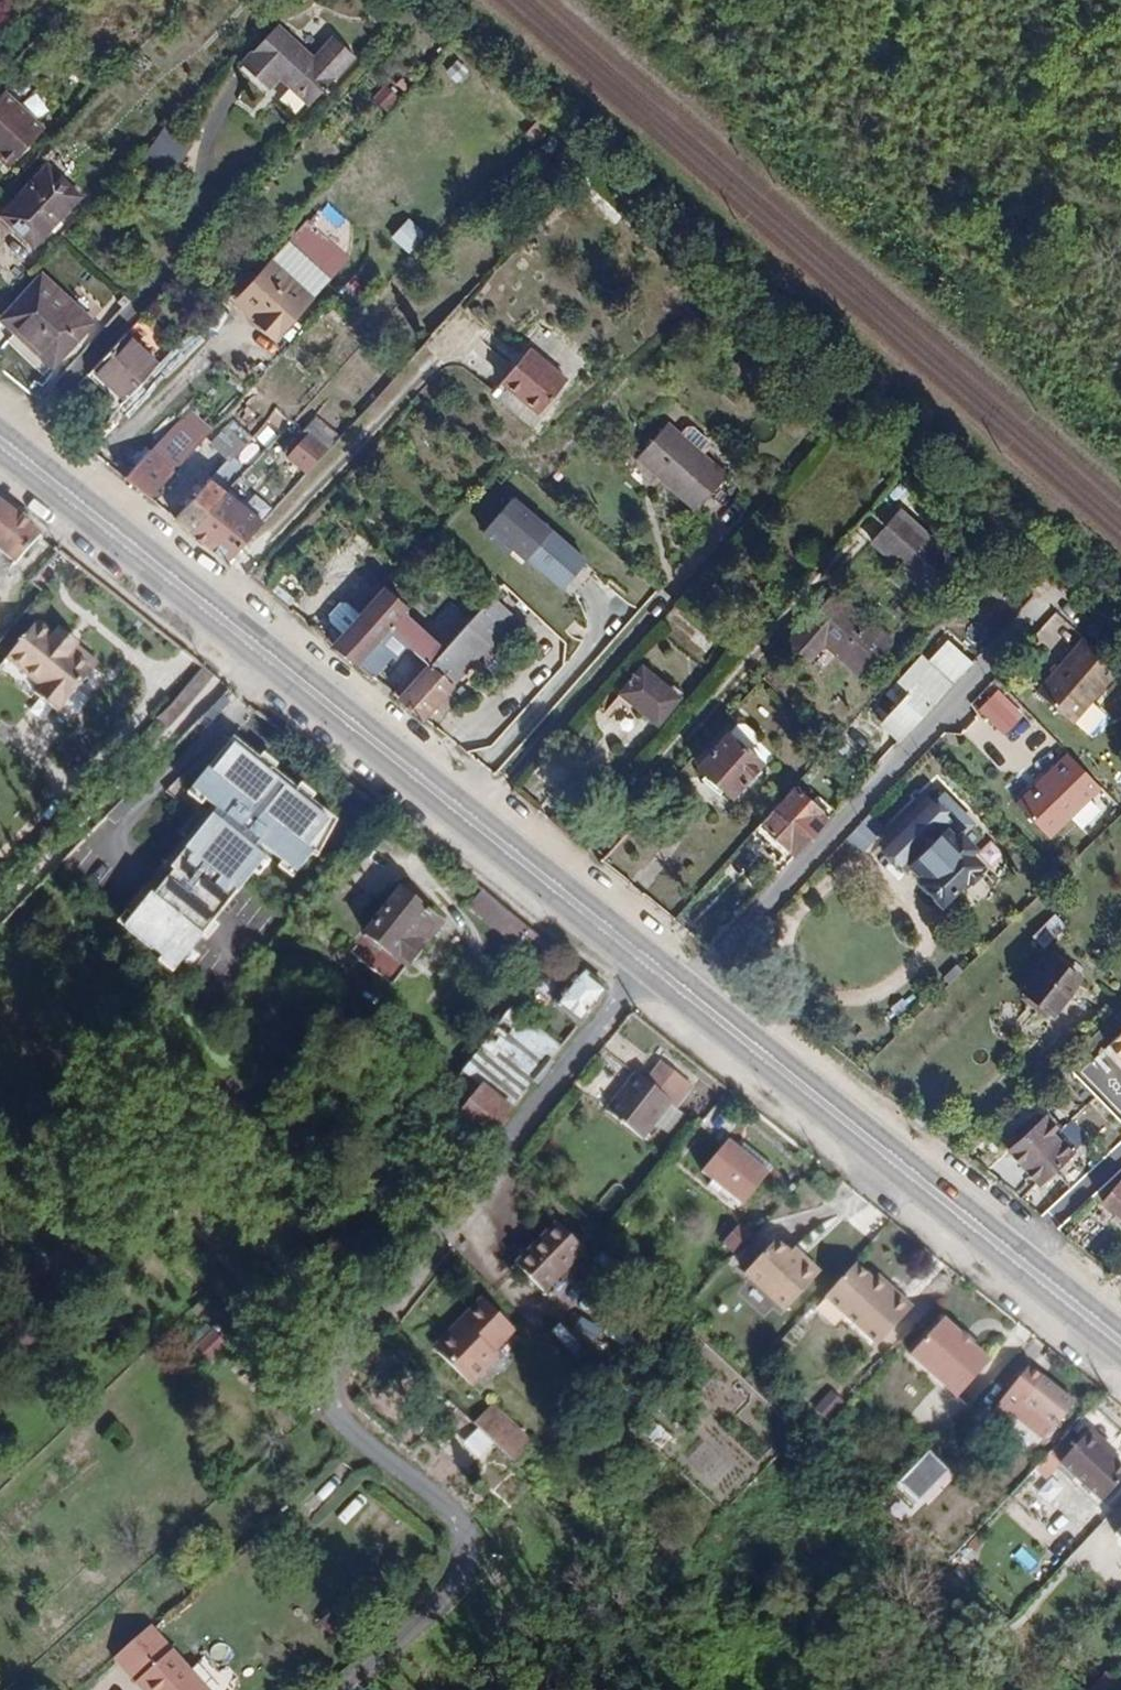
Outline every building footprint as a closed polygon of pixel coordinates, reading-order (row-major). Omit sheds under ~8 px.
[(332,38),(312,60),(276,26),(239,65),(267,92),(279,80),(306,106),(353,58),(332,38)] [(66,95),(21,58),(0,83),(0,100),(43,135),(69,104),(63,98),(66,95)] [(457,60),(446,73),(460,84),(471,71),(457,60)] [(387,112),(399,97),(385,85),(373,100),(387,112)] [(165,126),(143,159),(172,178),(194,145),(165,126)] [(0,214),(0,218),(31,248),(78,198),(59,180),(55,184),(41,170),(0,214)] [(410,255),(429,236),(411,219),(393,237),(410,255)] [(259,314),(254,318),(262,326),(296,288),(270,265),(240,297),(259,314)] [(0,319),(0,321),(50,367),(90,325),(39,277),(0,319)] [(308,299),(296,288),(262,326),(274,336),(308,299)] [(240,297),(236,302),(254,318),(259,314),(240,297)] [(90,372),(123,402),(154,368),(122,337),(90,372)] [(538,411),(562,380),(525,351),(501,380),(538,411)] [(186,410),(122,480),(147,499),(208,432),(186,410)] [(306,436),(290,420),(263,451),(246,469),(223,495),(188,534),(224,563),(304,475),(285,458),(306,436)] [(227,461),(248,438),(230,421),(209,445),(227,461)] [(693,513),(723,479),(665,426),(634,459),(693,513)] [(285,458),(304,475),(325,452),(307,435),(306,436),(285,458)] [(238,462),(246,469),(263,451),(255,444),(238,462)] [(172,520),(188,534),(223,495),(205,479),(172,520)] [(513,496),(485,530),(565,596),(593,563),(513,496)] [(38,537),(0,506),(0,554),(13,565),(38,537)] [(869,542),(874,547),(902,514),(899,511),(869,542)] [(902,514),(874,547),(932,600),(961,568),(950,559),(902,514)] [(961,568),(978,548),(968,539),(950,559),(961,568)] [(405,646),(424,663),(429,668),(447,647),(427,629),(423,634),(400,613),(404,608),(382,587),(330,645),(363,672),(386,647),(395,656),(405,646)] [(859,676),(889,643),(851,608),(821,642),(859,676)] [(1063,658),(1081,630),(1052,612),(1035,640),(1063,658)] [(54,637),(39,623),(10,656),(40,684),(35,690),(69,722),(90,698),(77,687),(97,664),(77,646),(79,645),(63,629),(54,637)] [(467,625),(447,647),(429,668),(450,687),(487,644),(467,625)] [(1069,725),(1117,671),(1082,640),(1034,693),(1069,725)] [(878,723),(898,741),(968,665),(944,642),(929,658),(934,663),(930,668),(918,657),(897,678),(910,690),(878,723)] [(40,684),(10,656),(0,666),(30,695),(35,690),(40,684)] [(424,663),(394,696),(400,701),(429,668),(424,663)] [(617,694),(655,726),(677,699),(639,667),(617,694)] [(450,687),(429,668),(400,701),(422,718),(450,687)] [(1005,736),(1021,718),(994,694),(978,711),(1005,736)] [(749,747),(757,738),(736,720),(695,765),(703,773),(698,779),(716,795),(721,789),(730,797),(759,765),(755,761),(759,756),(749,747)] [(870,732),(889,751),(898,741),(878,723),(870,732)] [(233,743),(188,799),(200,810),(203,805),(230,826),(225,832),(212,821),(169,874),(171,876),(152,900),(149,898),(122,932),(174,973),(263,864),(248,852),(253,847),(293,879),(309,859),(318,864),(337,827),(310,805),(313,800),(302,792),(299,796),(271,774),(275,770),(263,761),(260,765),(233,743)] [(1046,839),(1097,790),(1064,756),(1013,806),(1046,839)] [(825,818),(791,787),(759,823),(792,854),(825,818)] [(759,823),(751,831),(785,862),(792,854),(759,823)] [(940,905),(977,865),(962,852),(969,845),(955,832),(949,839),(937,828),(906,863),(922,878),(917,884),(940,905)] [(362,935),(404,969),(439,925),(397,891),(362,935)] [(1057,913),(1033,933),(1044,946),(1068,926),(1057,913)] [(1045,957),(1020,990),(1026,995),(1022,998),(1024,1009),(1032,1016),(1041,1014),(1045,1009),(1050,1013),(1075,980),(1045,957)] [(578,1026),(605,993),(578,971),(551,1004),(578,1026)] [(499,1029),(476,1061),(522,1094),(559,1042),(512,1009),(498,1028),(499,1029)] [(1104,1050),(1120,1067),(1120,1032),(1104,1050)] [(641,1140),(670,1102),(634,1074),(604,1111),(641,1140)] [(484,1142),(509,1111),(479,1087),(465,1105),(454,1118),(484,1142)] [(1042,1115),(1006,1149),(1035,1181),(1085,1135),(1067,1117),(1054,1128),(1042,1115)] [(741,1143),(736,1149),(763,1171),(768,1165),(741,1143)] [(763,1171),(736,1149),(735,1148),(708,1181),(738,1205),(764,1173),(763,1171)] [(1101,1202),(1113,1212),(1110,1216),(1116,1220),(1118,1216),(1120,1219),(1120,1176),(1101,1202)] [(822,1199),(829,1190),(813,1177),(806,1186),(822,1199)] [(540,1287),(577,1248),(551,1224),(514,1263),(540,1287)] [(721,1243),(734,1254),(750,1236),(738,1225),(721,1243)] [(800,1261),(789,1251),(775,1238),(745,1272),(785,1310),(819,1272),(803,1258),(800,1261)] [(800,1261),(803,1258),(791,1248),(789,1251),(800,1261)] [(873,1283),(854,1268),(829,1300),(886,1346),(916,1305),(899,1291),(892,1299),(873,1283)] [(892,1299),(899,1291),(880,1275),(873,1283),(892,1299)] [(515,1335),(483,1303),(462,1325),(465,1329),(439,1356),(473,1390),(498,1362),(493,1357),(515,1335)] [(968,1345),(956,1334),(940,1319),(907,1354),(953,1398),(986,1362),(968,1345)] [(465,1329),(462,1325),(435,1352),(439,1356),(465,1329)] [(215,1328),(194,1341),(206,1361),(227,1348),(215,1328)] [(960,1330),(956,1334),(968,1345),(971,1340),(960,1330)] [(1073,1405),(1030,1366),(1018,1379),(1023,1384),(1015,1392),(1011,1388),(991,1409),(1005,1422),(1012,1414),(1039,1440),(1051,1427),(1052,1427),(1073,1405)] [(1023,1384),(1018,1379),(1011,1388),(1015,1392),(1023,1384)] [(814,1411),(831,1421),(846,1399),(830,1388),(814,1411)] [(471,1425),(494,1448),(500,1453),(515,1438),(477,1399),(461,1414),(471,1425)] [(482,1461),(494,1448),(471,1425),(458,1439),(482,1461)] [(1103,1443),(1088,1429),(1053,1469),(1096,1507),(1120,1479),(1120,1470),(1098,1449),(1103,1443)] [(931,1450),(898,1484),(917,1503),(950,1469),(931,1450)] [(1051,1502),(1064,1485),(1051,1475),(1038,1493),(1051,1502)] [(1120,1543),(1120,1526),(1113,1535),(1120,1543)] [(120,1651),(152,1688),(186,1658),(154,1621),(120,1651)] [(186,1658),(152,1688),(154,1689),(159,1689),(160,1689),(214,1689),(186,1658)]
